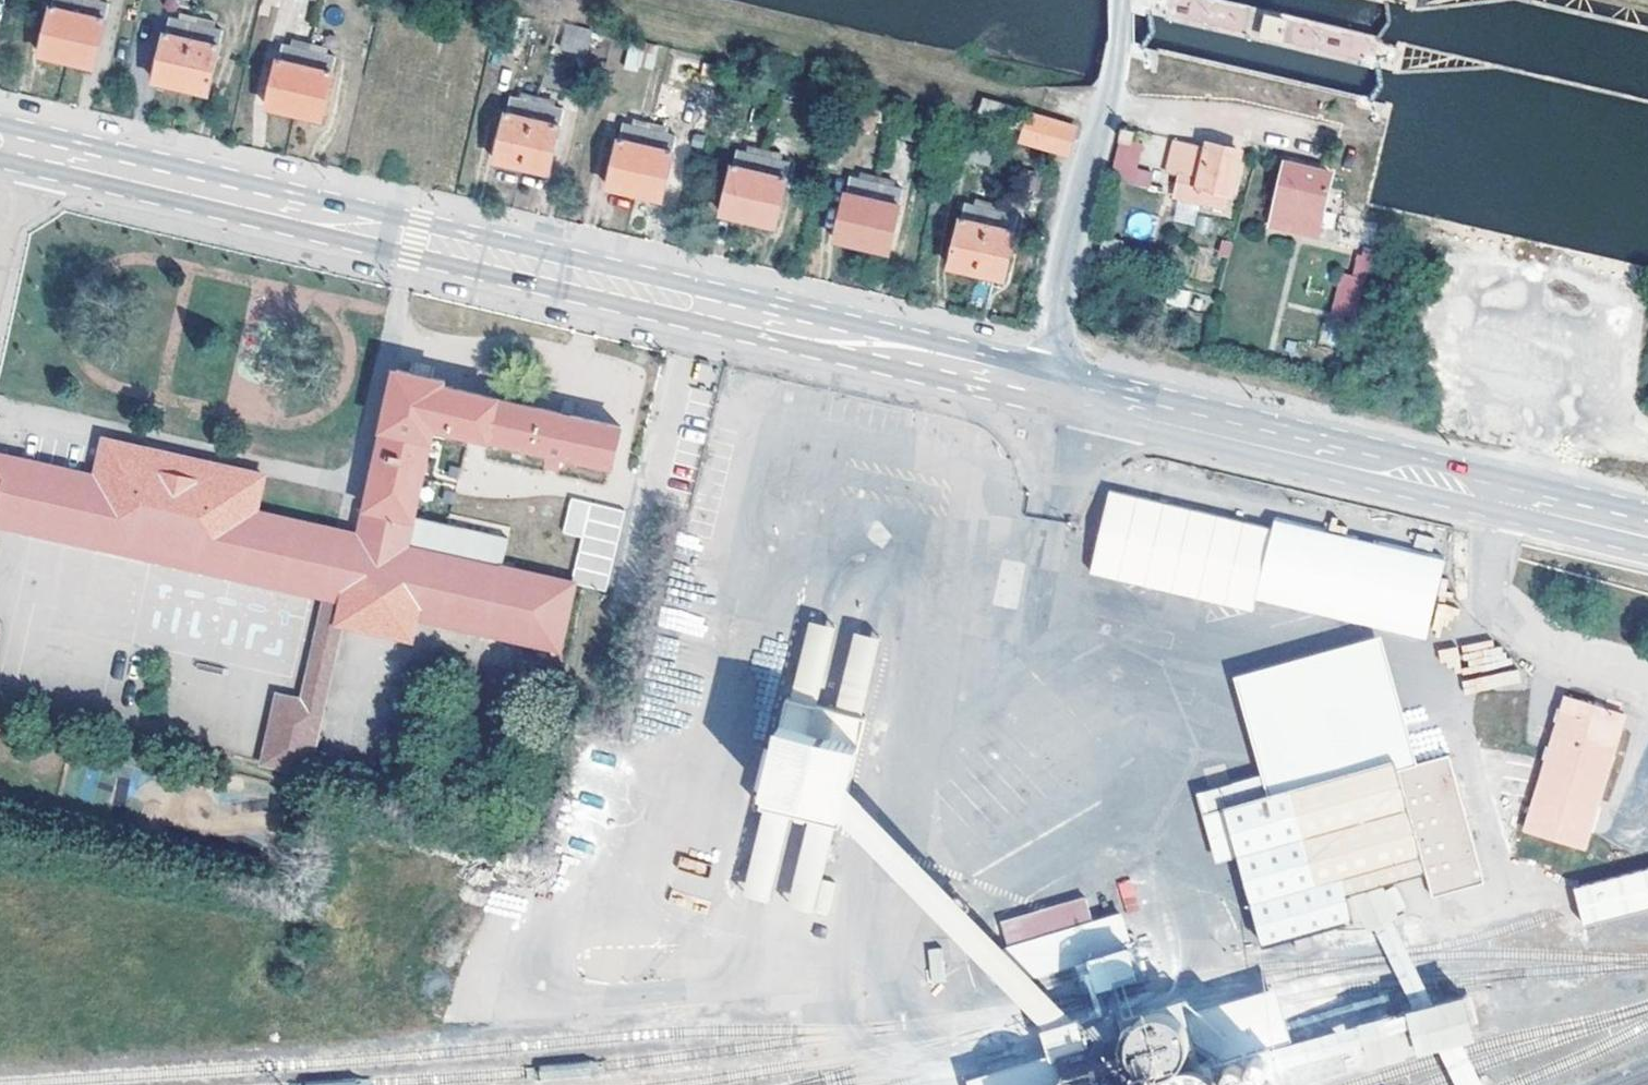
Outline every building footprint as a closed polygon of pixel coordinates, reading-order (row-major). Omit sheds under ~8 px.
[(98,0),(57,0),(44,54),(98,67),(112,4),(98,0)] [(1260,15),(1239,10),(1236,27),(1256,31),(1260,15)] [(225,30),(172,18),(157,81),(211,93),(225,30)] [(594,29),(568,24),(563,47),(588,54),(594,29)] [(646,42),(628,38),(621,67),(639,72),(646,42)] [(337,57),(285,44),(269,107),(322,119),(337,57)] [(736,83),(756,78),(759,70),(741,66),(736,83)] [(567,110),(513,97),(498,160),(552,172),(567,110)] [(981,97),(977,114),(1001,120),(1005,103),(981,97)] [(1078,127),(1032,112),(1024,136),(1070,152),(1078,127)] [(678,135),(624,123),(609,186),(664,198),(678,135)] [(1125,127),(1122,138),(1133,140),(1136,129),(1125,127)] [(999,139),(959,128),(952,155),(992,166),(999,139)] [(1209,148),(1176,141),(1170,170),(1181,172),(1176,196),(1227,207),(1230,193),(1233,193),(1243,153),(1229,150),(1223,149),(1210,146),(1209,148)] [(1224,141),(1223,149),(1229,150),(1231,142),(1224,141)] [(792,161),(738,149),(723,212),(777,225),(792,161)] [(1333,173),(1290,164),(1274,227),(1318,236),(1333,173)] [(875,181),(853,176),(838,239),(891,250),(905,188),(891,184),(885,182),(875,181)] [(1019,214),(965,201),(950,265),(1004,277),(1019,214)] [(1125,241),(1108,237),(1104,256),(1121,260),(1125,241)] [(1356,329),(1370,254),(1356,252),(1352,274),(1340,272),(1330,324),(1356,329)] [(448,384),(398,370),(369,510),(416,522),(416,519),(437,429),(615,470),(623,430),(447,389),(448,384)] [(369,510),(362,537),(256,513),(265,476),(213,464),(209,479),(161,469),(163,453),(108,440),(101,478),(0,456),(0,521),(133,551),(134,546),(197,559),(196,564),(328,595),(348,599),(343,623),(345,623),(413,639),(418,615),(562,647),(576,586),(503,570),(509,540),(449,527),(416,519),(416,522),(369,510)] [(209,479),(213,464),(163,453),(161,469),(209,479)] [(571,461),(557,458),(555,467),(569,470),(571,461)] [(1109,488),(1089,571),(1251,612),(1254,601),(1272,529),(1109,488)] [(580,537),(571,584),(607,591),(623,507),(568,497),(561,534),(580,537)] [(1274,520),(1272,529),(1254,601),(1431,646),(1451,566),(1274,520)] [(243,667),(260,588),(103,555),(99,574),(79,570),(82,557),(67,554),(51,626),(243,667)] [(328,595),(304,701),(327,706),(345,623),(343,623),(348,599),(328,595)] [(1234,680),(1259,776),(1196,795),(1215,866),(1241,857),(1262,945),(1349,923),(1345,895),(1429,873),(1401,771),(1417,767),(1380,638),(1234,680)] [(1519,684),(1516,667),(1505,669),(1499,638),(1463,645),(1469,678),(1461,680),(1463,693),(1519,684)] [(327,706),(304,701),(280,695),(265,765),(311,776),(327,706)] [(1569,697),(1529,833),(1585,848),(1626,713),(1569,697)] [(850,828),(875,721),(797,701),(783,762),(775,794),(771,809),(850,828)] [(1489,884),(1454,757),(1417,767),(1401,771),(1429,873),(1437,899),(1489,884)] [(783,762),(773,759),(766,791),(775,794),(783,762)] [(1575,889),(1586,927),(1647,910),(1647,870),(1575,889)] [(1117,882),(1125,912),(1140,907),(1132,878),(1117,882)] [(1008,948),(1092,919),(1083,894),(999,923),(1008,948)] [(1020,982),(1083,964),(1090,988),(1127,978),(1111,920),(1010,949),(1020,982)] [(945,979),(942,947),(928,949),(931,980),(945,979)] [(1463,997),(1364,1024),(1375,1063),(1453,1041),(1473,1036),(1463,997)] [(1273,1055),(1281,1081),(1290,1078),(1292,1084),(1306,1084),(1348,1072),(1336,1035),(1273,1055)]
